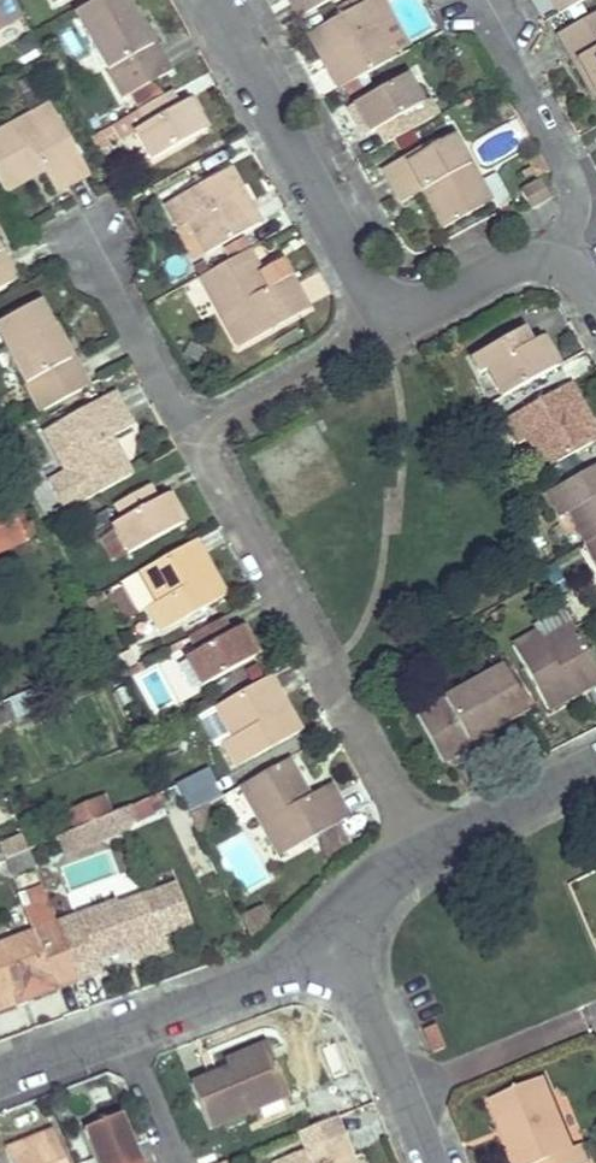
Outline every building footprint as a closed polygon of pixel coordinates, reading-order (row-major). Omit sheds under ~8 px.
[(19,14),(12,0),(0,0),(0,25),(19,14)] [(71,11),(119,97),(167,70),(151,42),(148,44),(129,10),(124,0),(92,0),(71,11)] [(286,1),(295,17),(327,0),(287,0),(286,1)] [(306,34),(323,67),(333,64),(335,69),(326,74),(334,89),(407,49),(405,45),(382,57),(368,31),(390,18),(380,0),(367,0),(306,34)] [(556,15),(583,0),(548,0),(556,15)] [(554,32),(570,62),(571,62),(574,60),(594,95),(595,98),(595,8),(554,32)] [(132,9),(129,10),(148,44),(151,42),(132,9)] [(404,45),(390,18),(368,31),(382,57),(404,45)] [(570,62),(590,97),(594,95),(574,60),(571,62),(570,62)] [(402,77),(346,106),(356,124),(360,122),(367,134),(375,130),(382,144),(415,126),(408,112),(418,106),(402,77)] [(168,92),(134,111),(111,124),(119,138),(131,131),(146,161),(205,129),(195,113),(191,114),(185,100),(175,106),(168,92)] [(189,98),(185,100),(191,114),(195,113),(196,112),(189,98)] [(46,103),(0,129),(0,186),(2,189),(38,169),(51,190),(83,171),(46,103)] [(360,122),(356,124),(363,137),(367,134),(360,122)] [(450,130),(381,168),(400,202),(419,192),(439,229),(489,201),(450,130)] [(107,146),(98,131),(87,137),(95,152),(107,146)] [(226,168),(163,203),(175,228),(184,224),(202,253),(257,222),(248,207),(240,212),(236,205),(245,201),(226,168)] [(497,176),(483,181),(495,210),(508,205),(497,176)] [(538,181),(519,191),(526,204),(546,194),(538,181)] [(245,201),(236,205),(240,212),(248,207),(245,201)] [(245,250),(196,276),(235,347),(303,310),(285,276),(278,263),(258,274),(245,250)] [(14,278),(0,252),(0,285),(14,278)] [(0,320),(0,346),(36,414),(86,387),(69,356),(66,358),(47,325),(35,301),(0,320)] [(52,323),(47,325),(66,358),(69,356),(52,323)] [(490,347),(477,354),(470,358),(479,374),(485,370),(500,397),(559,364),(551,349),(544,352),(537,339),(529,344),(522,330),(490,347)] [(551,349),(543,336),(537,339),(544,352),(551,349)] [(515,413),(504,418),(517,443),(527,439),(544,468),(595,439),(595,431),(590,421),(580,427),(576,421),(587,414),(570,383),(560,388),(515,413)] [(109,393),(40,430),(68,482),(79,502),(128,475),(108,436),(128,425),(109,393)] [(587,414),(576,421),(580,427),(590,421),(587,414)] [(545,492),(557,516),(567,512),(585,542),(595,536),(595,464),(545,492)] [(68,482),(56,489),(67,509),(79,502),(68,482)] [(143,486),(111,503),(118,518),(107,524),(122,552),(180,520),(172,506),(167,508),(159,495),(150,500),(143,486)] [(164,492),(159,495),(167,508),(172,506),(164,492)] [(13,497),(1,502),(17,539),(29,534),(13,497)] [(0,503),(0,546),(17,539),(1,502),(0,503)] [(585,542),(595,560),(595,559),(595,536),(585,542)] [(192,540),(137,571),(153,599),(143,604),(156,629),(221,593),(203,560),(195,565),(191,559),(200,554),(192,540)] [(200,554),(191,559),(195,565),(203,560),(200,554)] [(137,571),(120,580),(136,608),(143,604),(153,599),(137,571)] [(563,609),(546,619),(553,632),(571,622),(563,609)] [(219,618),(186,635),(193,649),(182,655),(198,684),(256,653),(248,637),(243,640),(235,626),(226,630),(219,618)] [(510,644),(546,707),(580,690),(576,681),(582,677),(588,686),(595,681),(595,668),(573,627),(571,622),(553,632),(541,638),(536,630),(510,644)] [(240,623),(235,626),(243,640),(248,637),(240,623)] [(500,666),(416,712),(441,759),(469,744),(466,740),(501,721),(524,709),(500,666)] [(268,676),(212,707),(228,736),(219,741),(233,767),(297,730),(279,697),(271,701),(268,695),(275,690),(268,676)] [(582,677),(576,681),(580,690),(588,686),(582,677)] [(275,690),(268,695),(271,701),(279,697),(275,690)] [(501,721),(466,740),(469,744),(503,727),(501,721)] [(287,758),(238,785),(277,855),(314,835),(346,817),(327,783),(307,794),(287,758)] [(173,785),(187,813),(221,797),(207,769),(173,785)] [(73,828),(109,812),(101,795),(65,810),(73,828)] [(129,804),(116,809),(123,825),(136,819),(129,804)] [(109,812),(73,828),(80,844),(123,825),(116,809),(109,812)] [(346,817),(314,835),(324,854),(356,836),(346,817)] [(27,847),(5,857),(11,870),(32,861),(27,847)] [(116,899),(54,922),(74,979),(98,971),(92,955),(126,942),(128,948),(162,935),(161,933),(189,922),(175,884),(147,894),(117,905),(116,899)] [(54,922),(46,900),(25,907),(33,930),(0,942),(0,994),(14,989),(18,1001),(50,988),(74,979),(54,922)] [(162,935),(128,948),(133,959),(166,947),(162,935)] [(0,994),(0,1007),(18,1001),(14,989),(0,994)] [(453,1022),(437,1028),(445,1049),(461,1043),(453,1022)] [(433,1025),(421,1030),(431,1052),(442,1047),(433,1025)] [(263,1042),(222,1059),(225,1067),(266,1050),(263,1042)] [(225,1067),(190,1082),(209,1127),(286,1095),(266,1050),(225,1067)] [(497,1099),(511,1134),(504,1137),(515,1162),(586,1162),(579,1145),(571,1149),(542,1080),(497,1099)] [(497,1099),(489,1102),(504,1137),(511,1134),(497,1099)] [(118,1113),(81,1129),(95,1162),(127,1162),(137,1159),(118,1113)] [(339,1114),(298,1131),(305,1148),(276,1160),(277,1162),(352,1162),(351,1160),(356,1158),(339,1114)] [(4,1147),(10,1162),(64,1162),(51,1130),(4,1147)]
